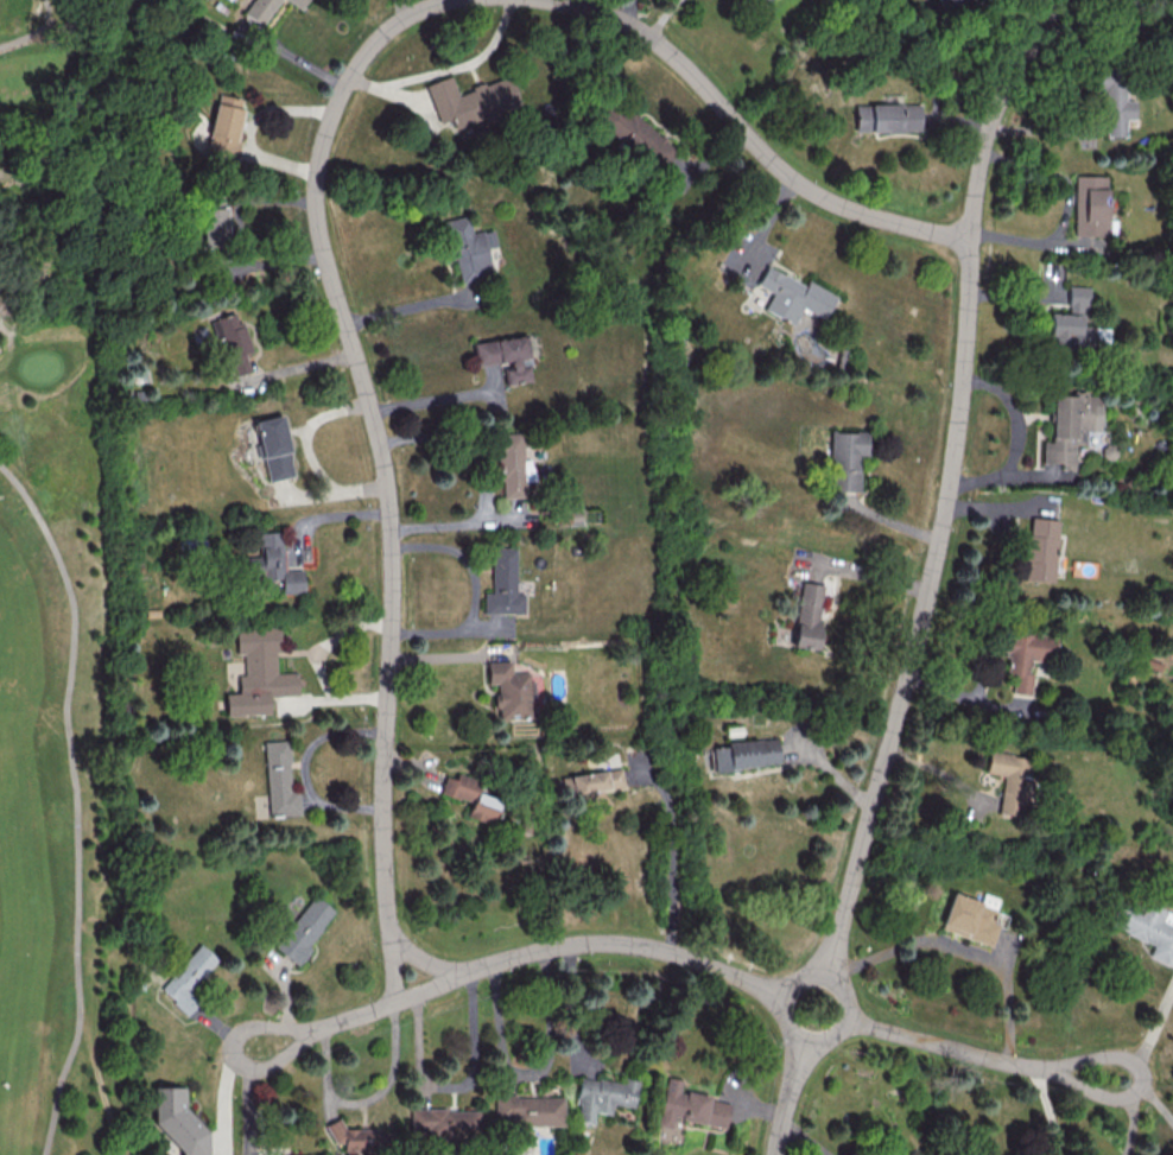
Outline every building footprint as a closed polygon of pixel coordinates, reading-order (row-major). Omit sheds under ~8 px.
[(241,13),(262,26),(278,0),(249,0),(241,13)] [(301,9),(306,0),(287,0),(301,9)] [(932,8),(962,7),(961,0),(932,0),(932,8)] [(1124,136),(1124,119),(1133,119),(1133,100),(1122,100),(1121,69),(1100,69),(1101,136),(1124,136)] [(424,84),(438,124),(449,120),(452,129),(518,105),(508,75),(456,93),(449,75),(424,84)] [(233,159),(245,100),(216,93),(204,153),(233,159)] [(595,121),(655,173),(675,150),(614,98),(595,121)] [(918,103),(853,105),(853,132),(919,130),(918,103)] [(1106,176),(1072,175),(1071,237),(1104,238),(1106,176)] [(202,246),(227,245),(225,197),(200,198),(202,246)] [(485,247),(494,245),(491,229),(469,233),(465,215),(443,220),(455,283),(490,276),(485,247)] [(834,295),(805,280),(802,285),(764,265),(754,285),(770,293),(761,309),(791,324),(799,308),(821,320),(834,295)] [(1066,313),(1047,313),(1047,336),(1052,337),(1052,351),(1092,352),(1093,326),(1079,325),(1080,306),(1087,307),(1087,287),(1066,286),(1066,313)] [(249,350),(236,311),(208,321),(215,339),(221,337),(234,375),(249,371),(243,352),(249,350)] [(472,342),(475,365),(504,361),(507,384),(530,381),(528,365),(520,366),(519,359),(527,358),(524,335),(472,342)] [(1050,395),(1049,441),(1041,441),(1040,463),(1058,463),(1058,469),(1072,470),(1073,443),(1082,443),(1083,430),(1097,430),(1098,393),(1070,393),(1070,396),(1050,395)] [(254,420),(266,481),(292,476),(281,415),(254,420)] [(858,491),(859,455),(865,455),(866,432),(829,431),(827,490),(858,491)] [(502,498),(522,497),(521,433),(494,433),(495,480),(501,480),(502,498)] [(1057,520),(1029,517),(1027,535),(1023,534),(1019,579),(1051,582),(1057,520)] [(284,570),(281,531),(257,532),(258,556),(242,557),(244,584),(272,582),(272,579),(280,578),(281,593),(303,592),(301,569),(284,570)] [(483,612),(523,613),(523,593),(514,593),(515,547),(491,547),(491,592),(483,592),(483,612)] [(815,648),(823,585),(801,582),(792,645),(815,648)] [(225,715),(268,713),(268,695),(297,694),(296,672),(276,672),(275,648),(280,648),(279,628),(235,630),(236,654),(243,654),(244,674),(237,674),(238,692),(225,693),(225,715)] [(1028,694),(1031,660),(1051,662),(1054,636),(1003,632),(1001,651),(1007,652),(1005,672),(1013,673),(1012,693),(1028,694)] [(486,662),(487,684),(494,683),(495,708),(498,708),(498,717),(530,717),(529,672),(510,672),(510,661),(486,662)] [(264,741),(268,815),(300,813),(299,791),(291,792),(288,739),(264,741)] [(777,765),(776,739),(711,743),(713,768),(777,765)] [(997,813),(1022,816),(1031,757),(988,750),(985,773),(1003,776),(997,813)] [(623,788),(620,768),(563,776),(565,796),(623,788)] [(491,825),(500,801),(475,792),(478,781),(456,773),(454,778),(445,775),(439,791),(470,803),(466,816),(491,825)] [(951,893),(939,924),(940,924),(939,927),(990,946),(998,924),(991,921),(996,909),(951,893)] [(296,963),(336,912),(314,895),(274,946),(296,963)] [(1153,943),(1148,956),(1170,964),(1172,957),(1172,913),(1145,902),(1142,912),(1120,903),(1111,927),(1153,943)] [(160,990),(188,1014),(201,999),(191,991),(218,959),(199,943),(160,990)] [(592,1111),(609,1114),(611,1104),(632,1107),(637,1080),(623,1078),(622,1084),(580,1076),(573,1119),(590,1122),(592,1111)] [(656,1125),(671,1128),(673,1118),(725,1128),(730,1101),(679,1091),(681,1079),(666,1076),(656,1125)] [(563,1096),(493,1095),(493,1124),(562,1126),(563,1096)] [(409,1109),(409,1138),(478,1138),(478,1109),(409,1109)] [(341,1128),(341,1121),(329,1122),(329,1143),(344,1143),(344,1154),(382,1154),(381,1128),(341,1128)]
